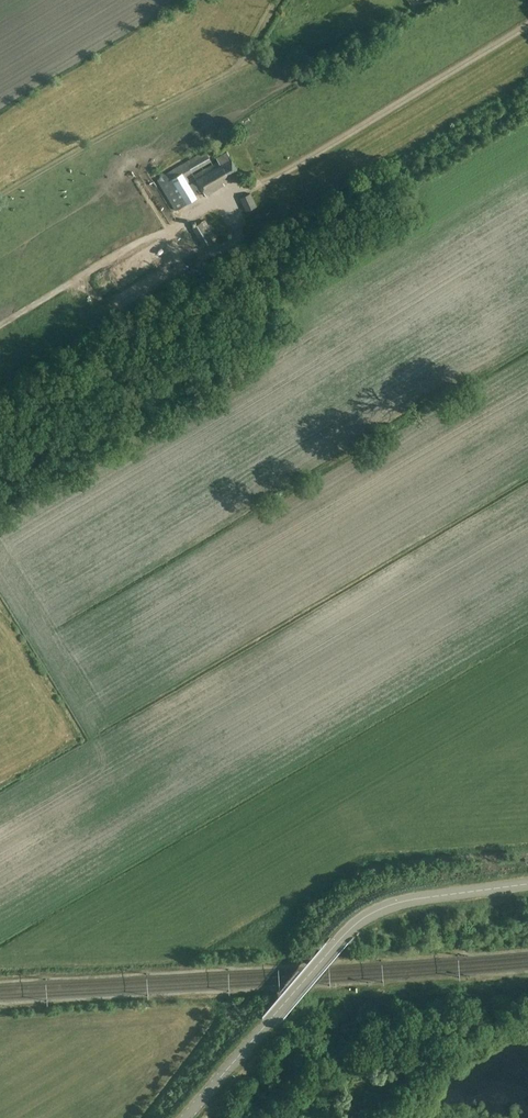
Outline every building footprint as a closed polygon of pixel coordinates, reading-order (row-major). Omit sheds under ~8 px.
[(197,198),(204,193),(205,196),(224,185),(223,182),(239,172),(227,152),(216,158),(218,161),(194,175),(192,173),(211,162),(207,154),(204,152),(173,170),(157,180),(176,210),(197,198)] [(251,193),(240,198),(246,211),(257,206),(251,193)] [(202,247),(212,241),(201,222),(191,228),(202,247)]
